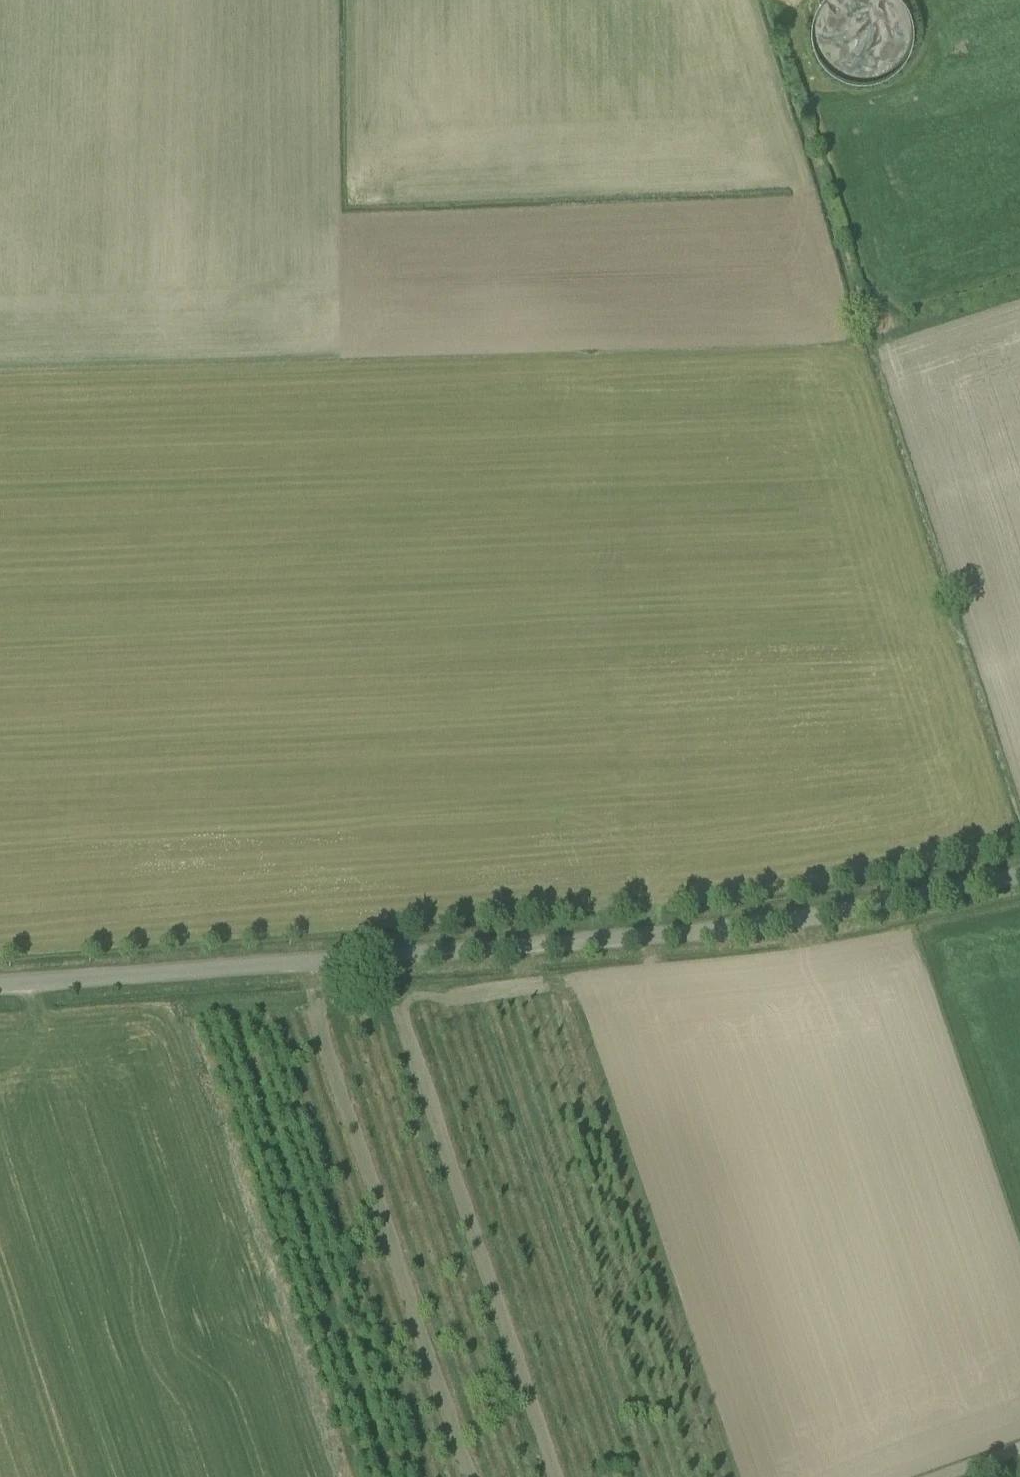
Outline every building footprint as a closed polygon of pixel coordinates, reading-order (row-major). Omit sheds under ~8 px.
[(920,57),(906,0),(822,0),(841,76),(920,57)]
